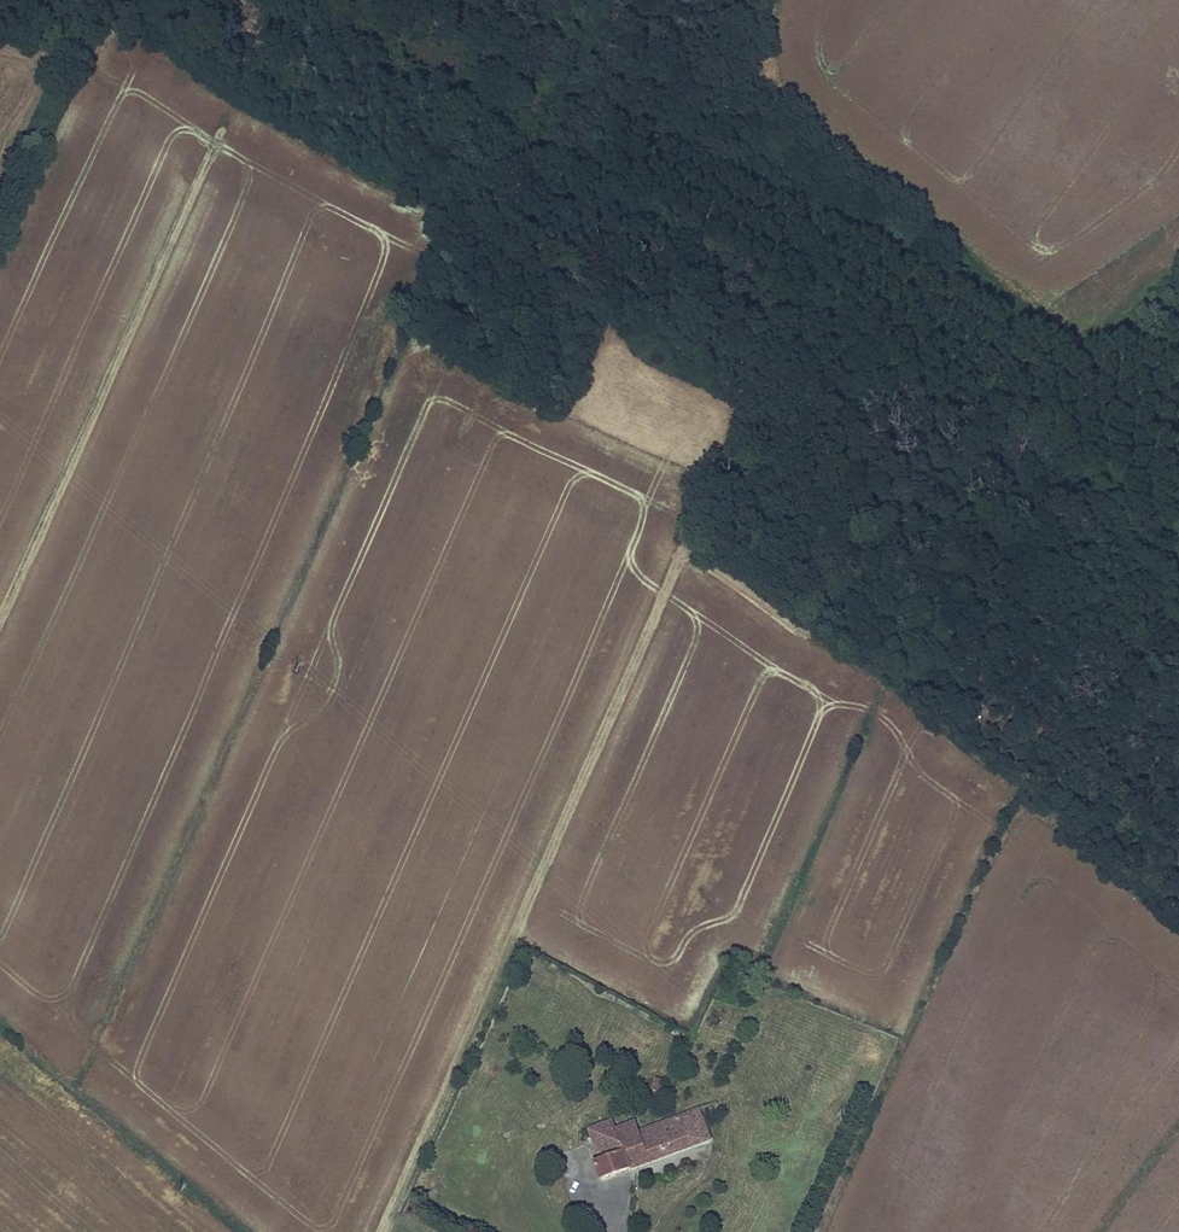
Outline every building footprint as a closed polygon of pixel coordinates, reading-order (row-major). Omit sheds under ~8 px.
[(654,1077),(652,1089),(661,1091),(664,1079),(654,1077)] [(597,1175),(710,1139),(700,1111),(645,1130),(641,1130),(637,1119),(616,1126),(591,1134),(598,1156),(591,1158),(597,1175)] [(589,1126),(591,1134),(616,1126),(613,1118),(589,1126)]
